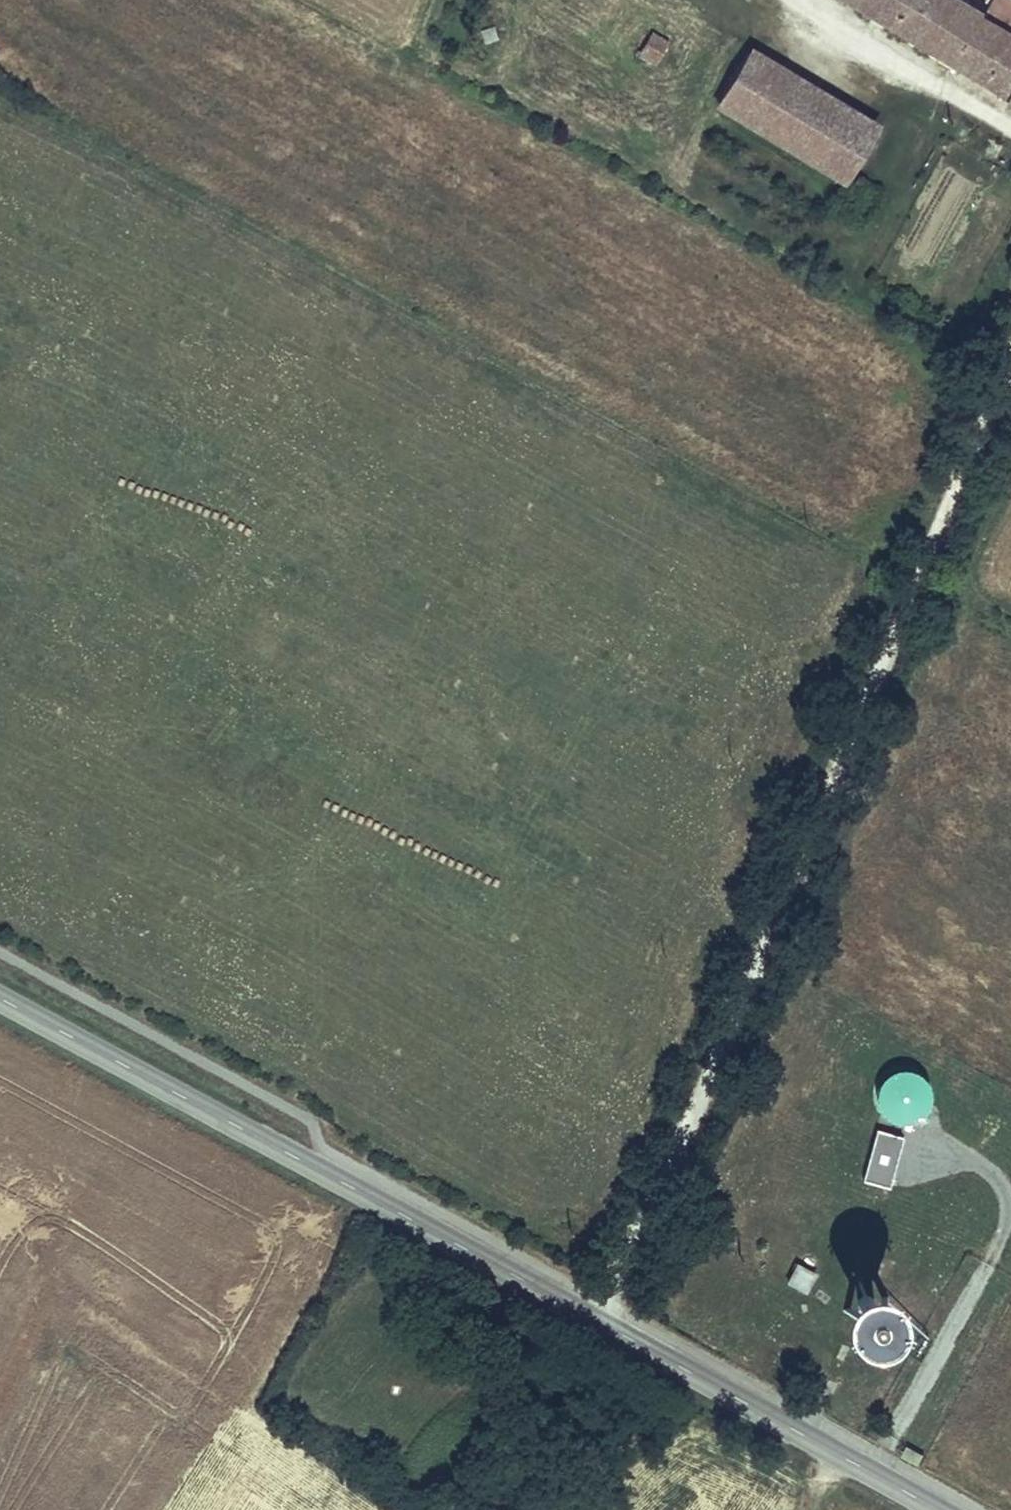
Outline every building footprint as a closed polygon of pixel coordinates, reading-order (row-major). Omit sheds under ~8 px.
[(1010,96),(1010,34),(983,18),(985,14),(961,0),(852,0),(1010,96)] [(985,14),(983,18),(1010,34),(1010,0),(993,0),(985,14)] [(655,35),(643,54),(657,63),(669,44),(655,35)] [(748,52),(719,100),(844,175),(873,128),(748,52)] [(870,1113),(919,1122),(926,1082),(877,1073),(870,1113)] [(903,1137),(877,1131),(864,1184),(890,1190),(903,1137)] [(767,1257),(757,1252),(752,1262),(762,1267),(767,1257)] [(815,1274),(798,1264),(788,1281),(806,1291),(815,1274)]
